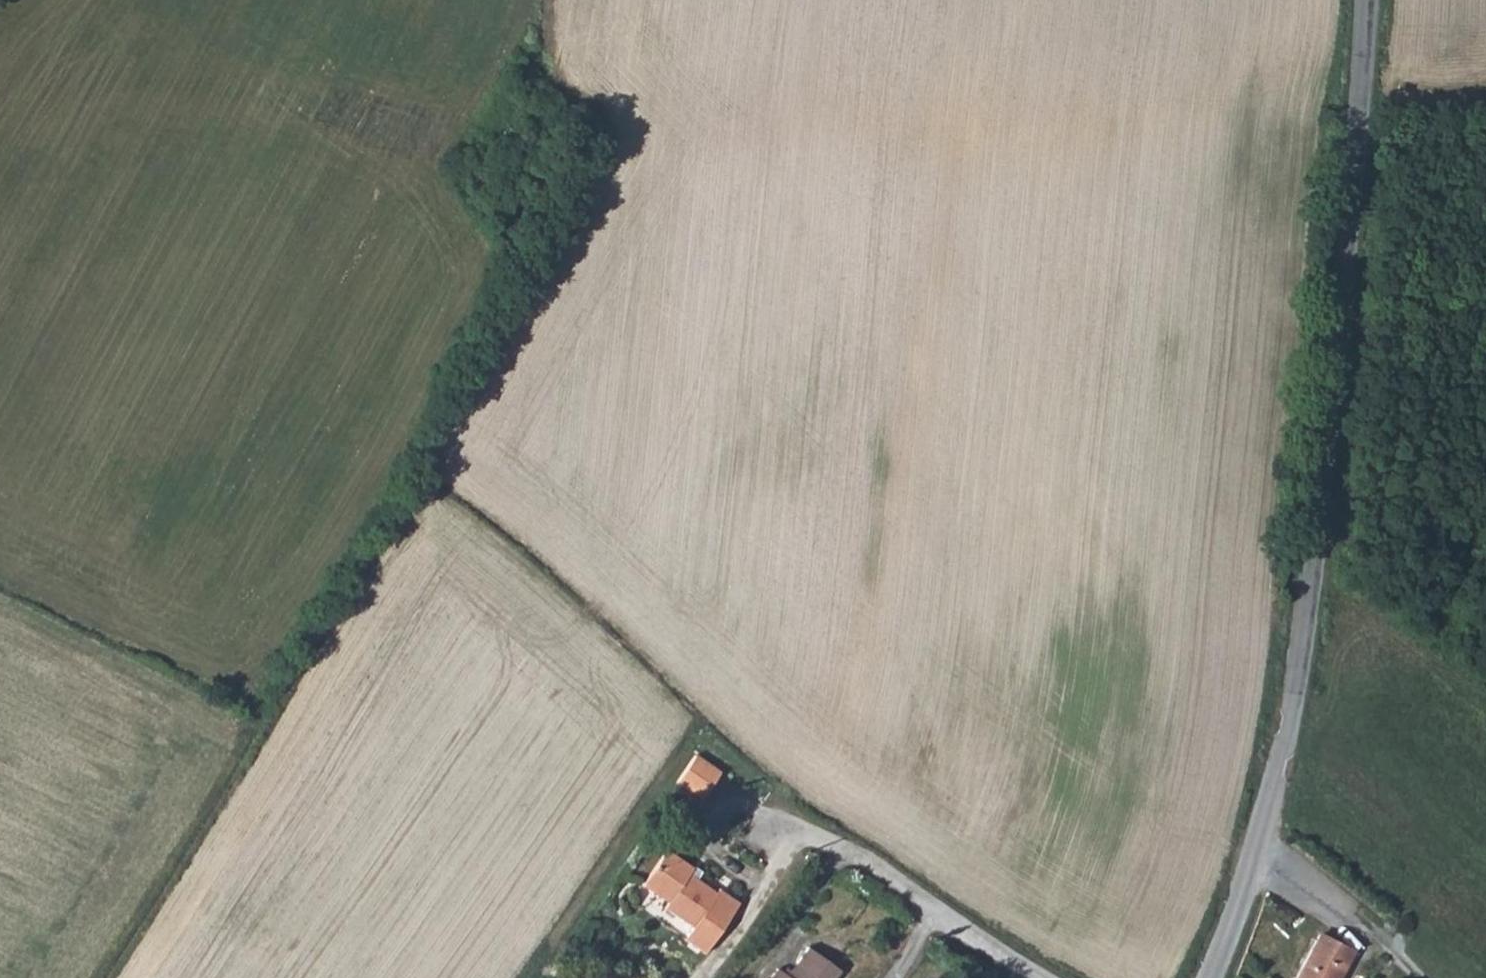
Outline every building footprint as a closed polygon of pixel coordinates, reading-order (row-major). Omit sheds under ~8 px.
[(699,752),(677,781),(705,801),(726,772),(699,752)] [(693,871),(664,850),(636,891),(688,926),(679,940),(698,954),(735,904),(714,889),(710,894),(688,878),(693,871)] [(1352,952),(1322,935),(1300,977),(1339,977),(1352,952)] [(834,964),(812,949),(791,977),(823,977),(834,964)] [(834,964),(823,977),(843,977),(847,973),(834,964)] [(780,970),(775,977),(791,977),(780,970)]
